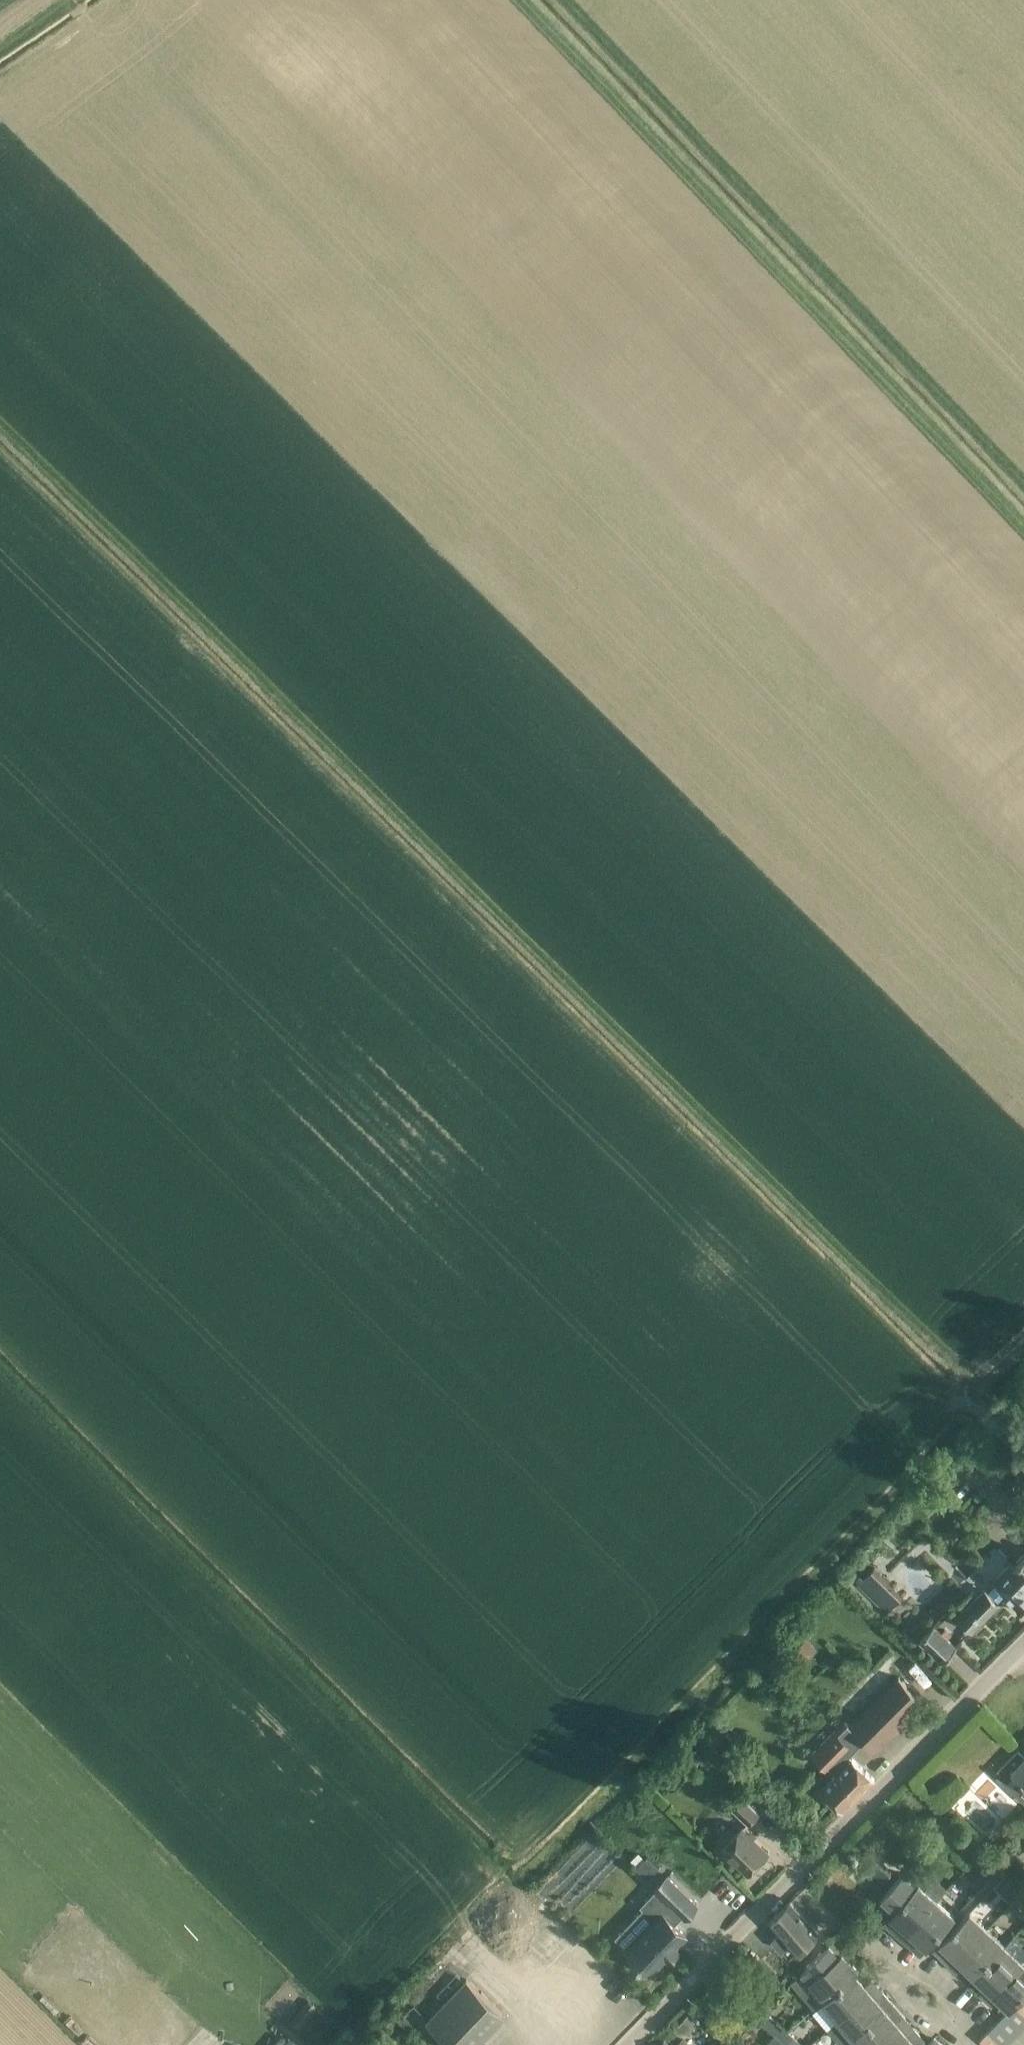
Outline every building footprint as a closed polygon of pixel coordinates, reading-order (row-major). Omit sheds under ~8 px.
[(1015,1566),(1012,1563),(995,1581),(997,1583),(988,1591),(986,1589),(958,1618),(973,1632),(1001,1603),(999,1602),(1007,1593),(1023,1610),(1023,1557),(1015,1566)] [(860,1575),(856,1579),(859,1582),(857,1585),(886,1613),(893,1607),(898,1602),(905,1595),(875,1566),(863,1578),(860,1575)] [(934,1625),(920,1640),(943,1662),(957,1648),(934,1625)] [(807,1638),(795,1651),(807,1662),(819,1649),(807,1638)] [(875,1752),(924,1703),(925,1703),(899,1677),(851,1726),(847,1722),(837,1732),(835,1731),(813,1754),(826,1767),(828,1765),(837,1774),(822,1790),(843,1811),(875,1779),(851,1755),(864,1741),(875,1752)] [(704,1750),(696,1757),(704,1765),(711,1757),(704,1750)] [(1012,1789),(1023,1800),(1023,1756),(1018,1750),(995,1773),(1012,1789)] [(759,1814),(745,1800),(742,1797),(732,1807),(749,1824),(759,1814)] [(948,1800),(941,1807),(949,1815),(956,1809),(948,1800)] [(769,1852),(745,1827),(743,1826),(722,1848),(748,1873),(769,1852)] [(648,1856),(637,1868),(649,1879),(660,1868),(648,1856)] [(880,1856),(866,1871),(881,1884),(895,1870),(880,1856)] [(979,1858),(965,1873),(980,1886),(994,1871),(979,1858)] [(937,1899),(934,1896),(919,1883),(917,1885),(903,1873),(878,1902),(879,1903),(883,1898),(896,1910),(890,1916),(902,1926),(896,1933),(903,1939),(937,1899)] [(656,1922),(628,1951),(651,1973),(687,1936),(676,1925),(684,1916),(685,1917),(698,1904),(668,1876),(656,1888),(657,1889),(641,1906),(656,1922)] [(869,1879),(861,1889),(871,1897),(879,1887),(869,1879)] [(1009,1882),(1001,1892),(1013,1901),(1020,1892),(1009,1882)] [(1021,1894),(1014,1902),(1023,1911),(1023,1910),(1023,1896),(1021,1894)] [(956,1916),(937,1899),(903,1939),(909,1945),(915,1938),(927,1948),(940,1933),(956,1916)] [(818,1929),(790,1901),(769,1922),(779,1932),(772,1939),(790,1957),(797,1950),(798,1950),(818,1929)] [(945,1960),(951,1966),(987,1928),(970,1912),(940,1943),(952,1954),(945,1960)] [(964,1966),(975,1976),(1005,1945),(987,1928),(951,1966),(958,1972),(964,1966)] [(776,1943),(771,1948),(778,1956),(783,1951),(776,1943)] [(856,1954),(850,1948),(849,1946),(840,1955),(829,1943),(800,1973),(810,1983),(823,1999),(821,2001),(823,2003),(856,1974),(859,1972),(849,1960),(856,1954)] [(1005,1945),(975,1976),(986,1987),(980,1993),(986,1999),(1022,1962),(1005,1945)] [(1009,2010),(1010,2010),(1015,2006),(1023,1997),(1023,1964),(1022,1962),(986,1999),(992,2006),(999,1999),(1009,2010)] [(866,1985),(856,1974),(823,2003),(838,2021),(878,1986),(872,1979),(866,1985)] [(450,2044),(452,2044),(477,2044),(505,2015),(490,2001),(467,1979),(427,2022),(450,2044)] [(853,2039),(887,2010),(894,2004),(878,1986),(838,2021),(853,2039)] [(1015,2006),(1023,2014),(1023,1997),(1015,2006)] [(887,2010),(853,2039),(859,2044),(883,2044),(909,2022),(894,2004),(887,2010)] [(1023,2027),(1023,2014),(1015,2006),(1010,2010),(1009,2010),(1006,2013),(1022,2029),(1023,2027)] [(758,2020),(775,2034),(779,2037),(788,2030),(766,2011),(758,2020)] [(690,2013),(678,2027),(686,2034),(698,2020),(690,2013)] [(1013,2037),(1022,2029),(1006,2013),(997,2022),(1013,2037)] [(909,2022),(883,2044),(917,2044),(908,2035),(915,2029),(909,2022)] [(989,2030),(1004,2044),(1006,2044),(1013,2037),(997,2022),(989,2030)] [(788,2030),(779,2037),(788,2044),(805,2044),(788,2030)] [(989,2030),(980,2040),(986,2044),(1004,2044),(989,2030)] [(779,2037),(775,2034),(767,2044),(768,2044),(788,2044),(779,2037)]
